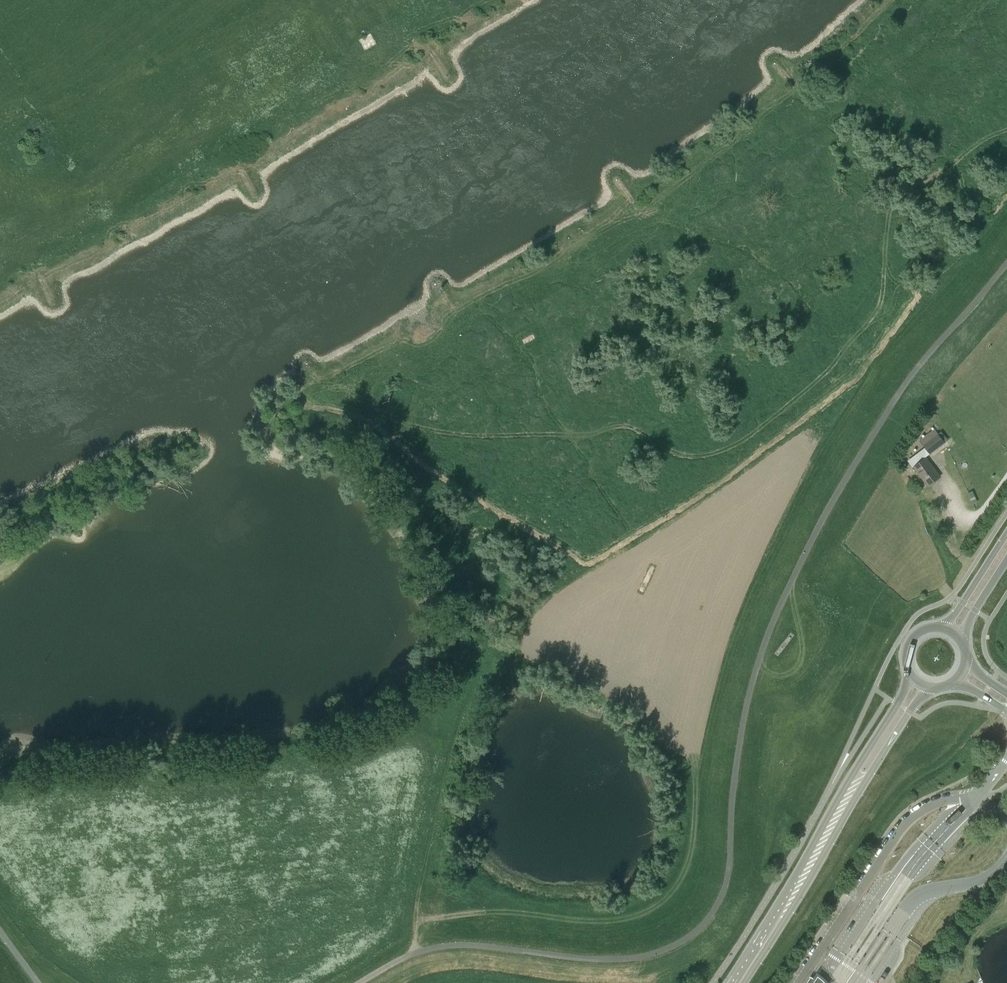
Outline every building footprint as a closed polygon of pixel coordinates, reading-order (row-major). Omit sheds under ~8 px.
[(930,455),(945,443),(934,429),(919,441),(930,455)] [(927,486),(940,476),(926,457),(913,467),(927,486)]
